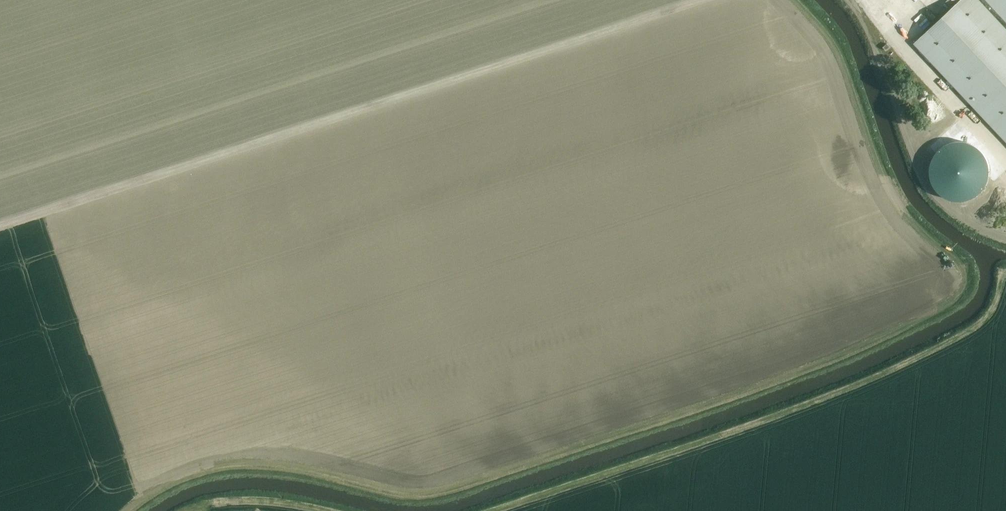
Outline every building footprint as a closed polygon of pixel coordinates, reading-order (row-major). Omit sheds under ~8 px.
[(980,0),(964,0),(916,45),(1005,142),(1005,27),(980,0)] [(1005,27),(1005,0),(980,0),(1005,27)]
